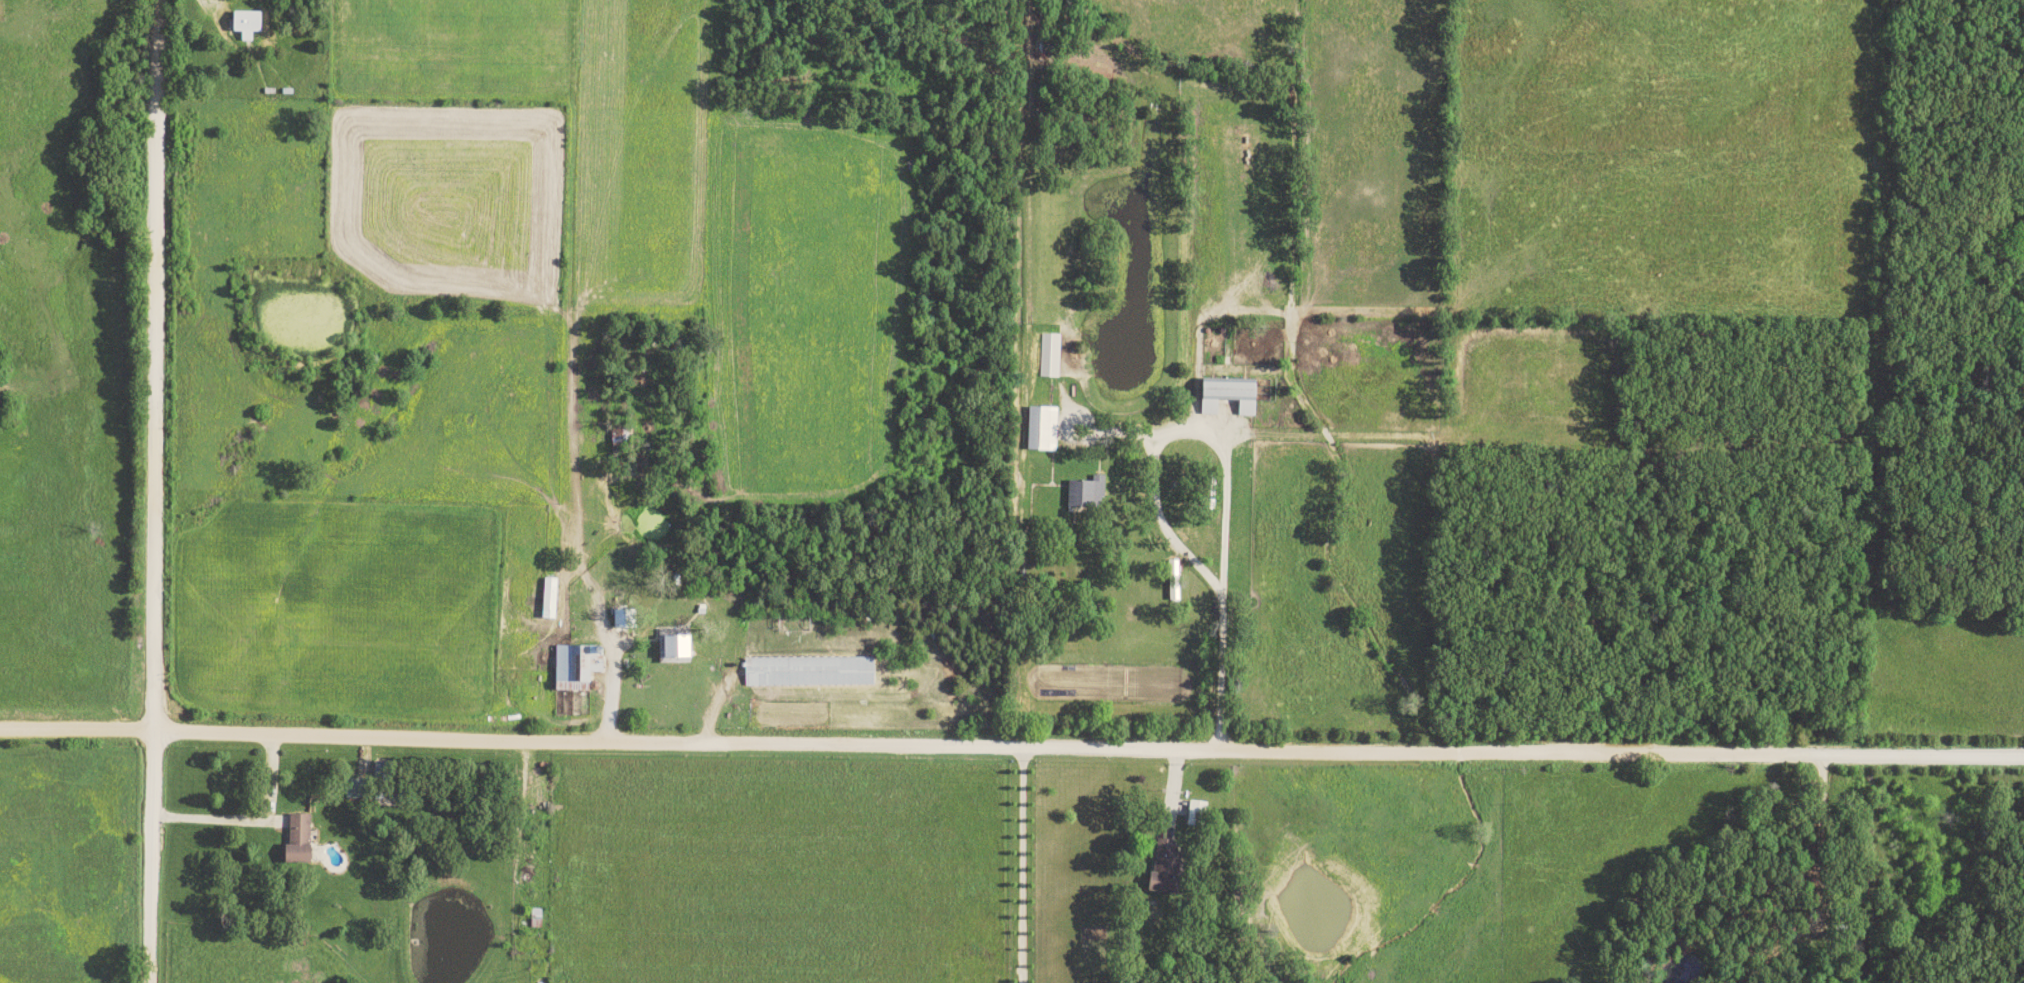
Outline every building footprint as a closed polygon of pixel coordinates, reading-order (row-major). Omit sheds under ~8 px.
[(250,31),(259,31),(259,11),(229,12),(230,31),(239,31),(240,41),(250,41),(250,31)] [(1058,377),(1059,335),(1041,334),(1040,377),(1058,377)] [(1252,416),(1252,381),(1199,381),(1199,415),(1216,415),(1216,400),(1237,400),(1237,416),(1252,416)] [(1056,408),(1027,407),(1026,450),(1055,451),(1056,408)] [(1065,506),(1101,506),(1102,476),(1091,475),(1091,481),(1066,480),(1065,506)] [(555,579),(542,578),(541,619),(555,619),(555,579)] [(1178,599),(1177,585),(1167,586),(1168,600),(1178,599)] [(659,658),(688,658),(687,634),(672,635),(672,627),(659,627),(659,658)] [(554,690),(587,691),(587,672),(602,672),(602,646),(555,645),(554,690)] [(872,685),(872,658),(841,658),(841,671),(786,672),(786,659),(743,659),(744,686),(872,685)] [(1186,825),(1200,826),(1202,802),(1188,801),(1186,825)] [(306,864),(308,815),(287,814),(286,845),(280,845),(280,863),(306,864)] [(1145,892),(1170,895),(1176,841),(1155,839),(1152,872),(1147,872),(1145,892)]
